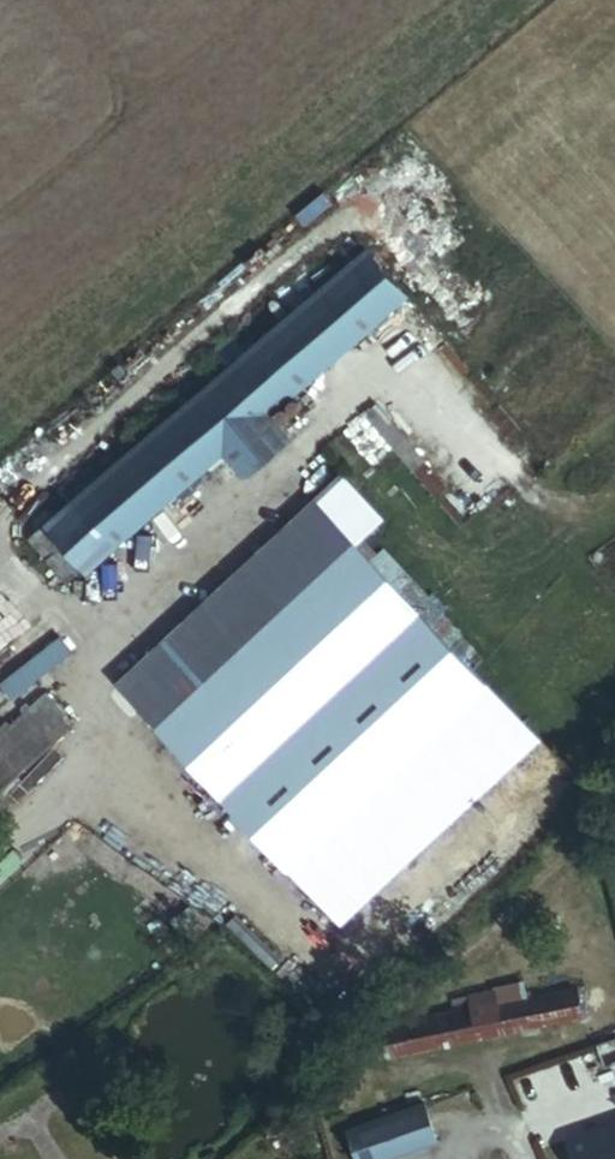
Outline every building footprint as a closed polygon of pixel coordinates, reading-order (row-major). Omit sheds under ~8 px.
[(69,575),(213,453),(200,435),(242,401),(255,417),(389,302),(348,257),(28,524),(30,528),(15,540),(52,583),(66,571),(69,575)] [(200,435),(213,453),(234,477),(274,441),(255,417),(242,401),(200,435)] [(371,510),(333,470),(109,685),(292,867),(486,671),(488,668),(353,530),(371,510)] [(479,570),(485,564),(463,542),(457,547),(479,570)] [(45,635),(0,676),(0,696),(4,700),(58,653),(45,635)] [(527,714),(486,671),(292,867),(333,907),(527,714)] [(77,726),(46,693),(0,734),(0,795),(77,726)] [(526,975),(478,987),(479,1000),(401,1019),(407,1051),(597,1009),(591,976),(541,987),(526,975)] [(373,1118),(386,1155),(462,1129),(449,1092),(373,1118)] [(594,1135),(602,1158),(614,1158),(614,1128),(594,1135)]
